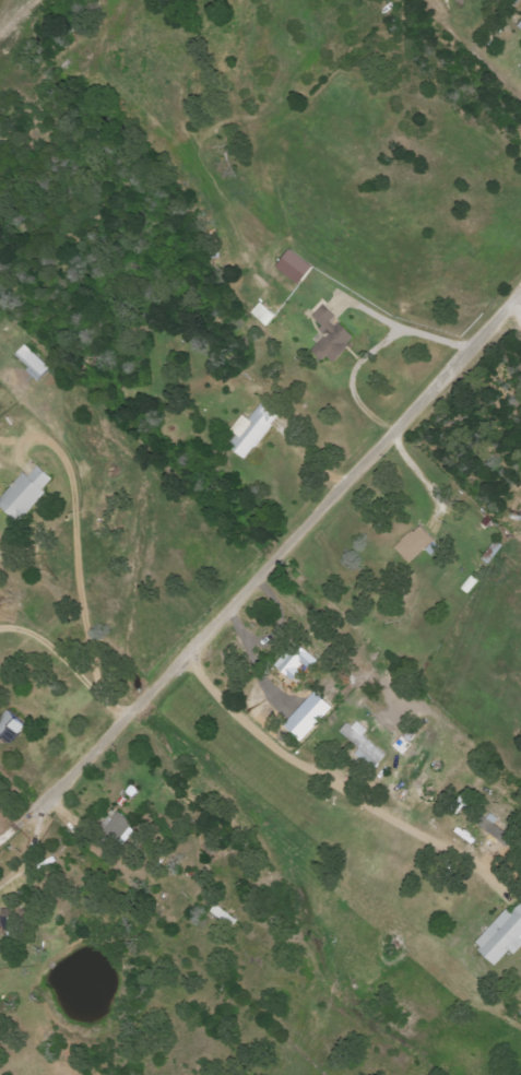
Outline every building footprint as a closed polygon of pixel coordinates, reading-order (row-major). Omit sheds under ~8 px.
[(280,267),(303,286),(317,268),(294,250),(280,267)] [(340,318),(328,305),(314,319),(331,335),(314,351),(325,362),(330,358),(336,363),(358,341),(338,320),(340,318)] [(33,369),(29,373),(40,383),(53,369),(29,346),(19,356),(33,369)] [(246,415),(234,431),(239,436),(231,447),(249,461),(284,415),(267,401),(252,420),(246,415)] [(0,503),(0,504),(21,523),(59,481),(42,466),(32,477),(27,473),(0,503)] [(412,564),(437,541),(422,525),(397,548),(412,564)] [(319,661),(296,642),(276,667),(293,681),(305,666),(311,671),(319,661)] [(6,736),(13,744),(32,727),(15,710),(0,724),(0,741),(6,736)] [(371,730),(358,719),(344,735),(362,750),(358,755),(376,771),(389,755),(366,736),(371,730)] [(130,833),(136,823),(119,813),(112,825),(123,831),(124,829),(130,833)] [(497,966),(511,951),(515,955),(520,948),(520,907),(514,914),(509,910),(476,946),(497,966)]
